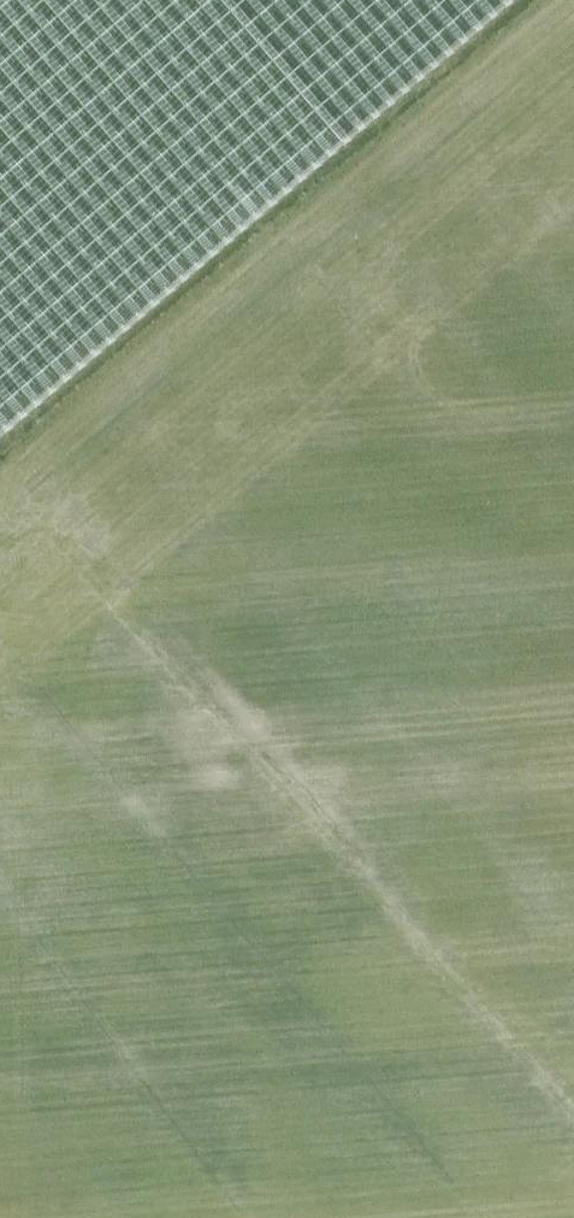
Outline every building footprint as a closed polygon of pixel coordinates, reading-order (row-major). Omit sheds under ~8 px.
[(505,0),(0,0),(0,429),(505,0)]
